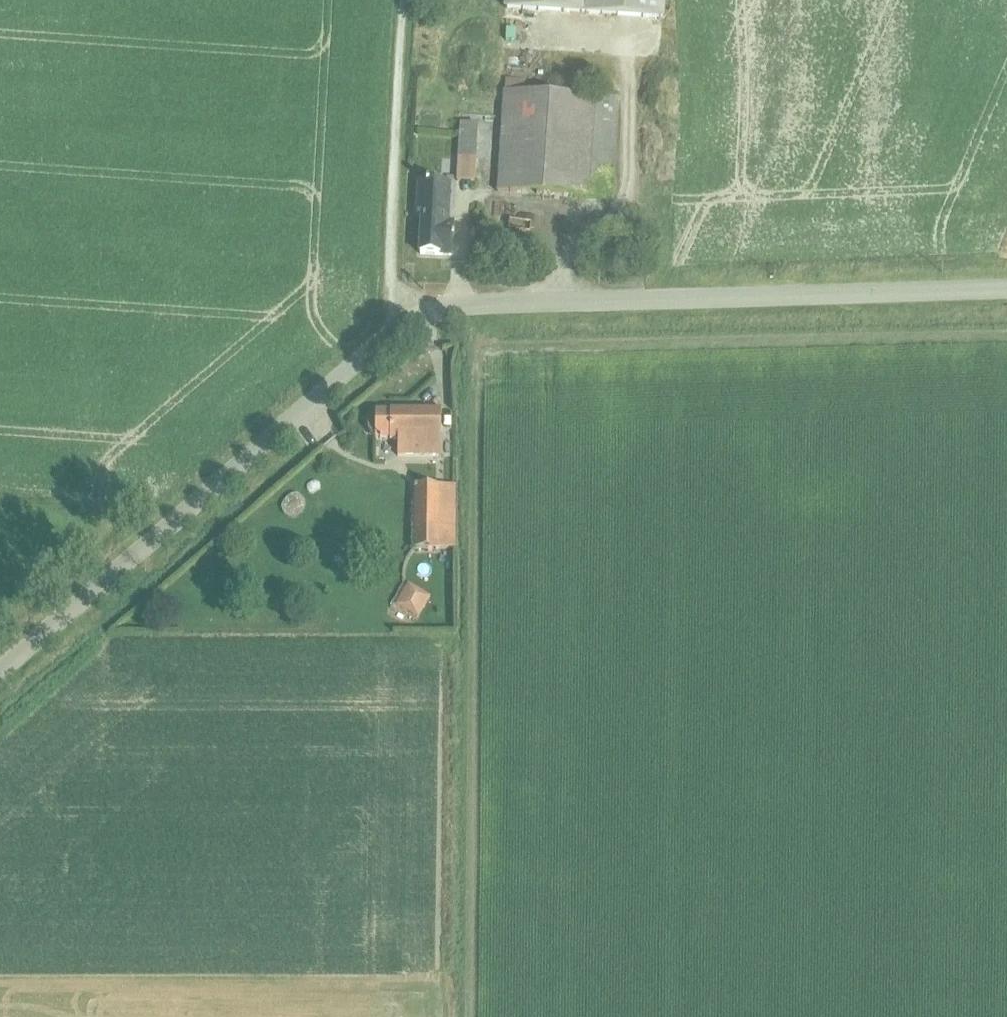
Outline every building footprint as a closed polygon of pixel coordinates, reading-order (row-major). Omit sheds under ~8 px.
[(504,12),(665,22),(666,0),(505,0),(504,12)] [(503,92),(497,193),(613,200),(619,99),(525,93),(526,87),(525,87),(525,81),(506,80),(505,92),(503,92)] [(458,158),(477,159),(479,125),(460,124),(458,158)] [(477,159),(458,158),(457,182),(465,182),(475,183),(477,159)] [(419,182),(418,213),(423,213),(421,255),(453,257),(454,223),(450,222),(452,184),(419,182)] [(441,431),(441,411),(390,410),(390,412),(376,412),(368,420),(368,431),(376,439),(376,441),(390,441),(390,442),(398,442),(398,458),(441,458),(441,431)] [(441,411),(441,431),(457,432),(457,411),(447,411),(441,411)] [(441,485),(414,485),(414,550),(440,550),(440,549),(456,549),(456,487),(441,487),(441,485)] [(408,585),(396,606),(419,619),(431,598),(408,585)]
